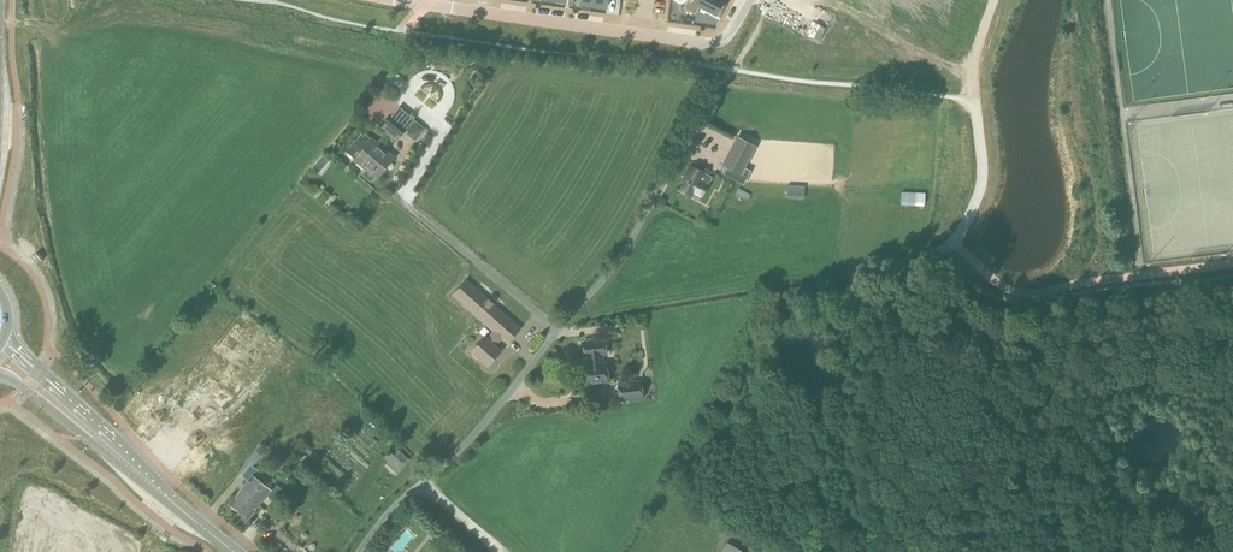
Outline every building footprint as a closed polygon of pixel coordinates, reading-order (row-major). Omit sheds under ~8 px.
[(683,9),(695,15),(700,6),(716,15),(723,0),(687,0),(683,9)] [(869,24),(868,35),(882,37),(883,26),(869,24)] [(364,100),(355,114),(363,120),(373,106),(364,100)] [(709,101),(706,110),(712,113),(716,104),(709,101)] [(390,117),(381,128),(397,141),(406,130),(405,130),(414,120),(399,107),(390,117)] [(352,135),(362,123),(349,113),(340,126),(352,135)] [(341,129),(325,144),(328,148),(345,134),(341,129)] [(356,140),(346,151),(356,159),(355,160),(366,169),(361,175),(371,184),(377,177),(393,157),(372,139),(370,141),(366,138),(356,140)] [(736,140),(720,171),(734,179),(750,148),(750,147),(736,140)] [(319,174),(323,169),(316,163),(312,168),(319,174)] [(694,190),(703,195),(711,179),(702,174),(703,172),(691,166),(684,179),(685,180),(680,190),(691,196),(694,190)] [(806,185),(788,184),(787,198),(805,199),(806,185)] [(917,192),(902,191),(902,201),(916,202),(917,192)] [(346,214),(347,223),(357,222),(356,212),(351,211),(346,214)] [(508,344),(522,328),(467,278),(452,295),(493,331),(487,338),(485,336),(472,351),(488,365),(501,350),(496,346),(503,340),(508,344)] [(581,373),(581,376),(582,378),(583,380),(585,381),(586,382),(587,384),(608,381),(608,380),(609,379),(611,378),(611,376),(611,373),(609,371),(607,370),(606,363),(603,363),(602,354),(606,353),(605,339),(584,342),(585,356),(587,356),(588,365),(584,365),(585,370),(583,371),(581,373)] [(161,381),(157,388),(147,381),(139,392),(155,402),(166,385),(161,381)] [(621,400),(643,397),(641,381),(619,384),(621,400)] [(152,423),(148,428),(159,435),(162,429),(152,423)] [(239,510),(267,476),(253,466),(267,448),(261,443),(239,472),(243,475),(249,480),(230,503),(239,510)] [(390,451),(385,457),(389,461),(385,466),(396,475),(410,459),(399,449),(394,455),(390,451)] [(262,482),(239,510),(249,518),(267,495),(276,502),(285,491),(276,484),(272,490),(271,489),(263,482),(262,482)] [(443,542),(436,551),(457,551),(443,542)] [(721,551),(746,551),(727,542),(721,551)]
